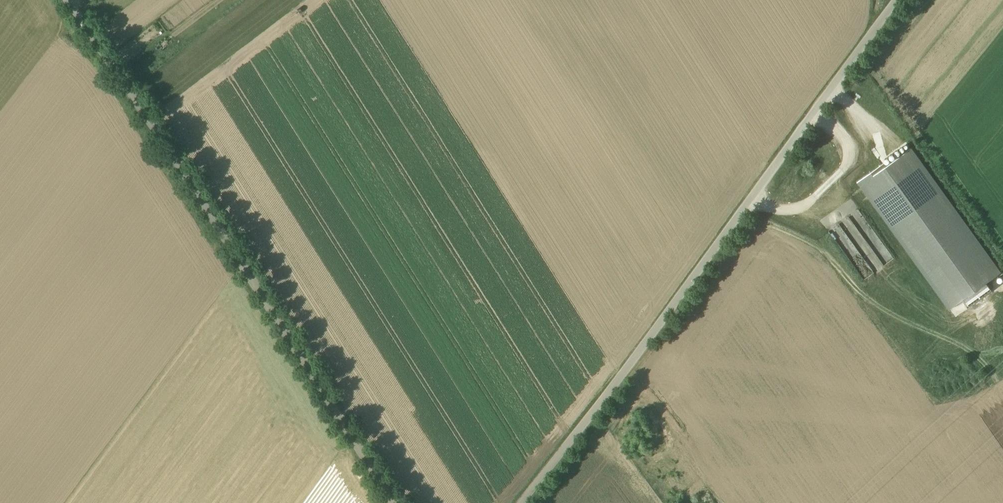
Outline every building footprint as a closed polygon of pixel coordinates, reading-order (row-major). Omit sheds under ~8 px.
[(858,182),(950,310),(979,288),(985,296),(992,291),(987,283),(1001,273),(911,148),(887,165),(885,162),(858,182)] [(859,209),(829,228),(857,270),(866,264),(870,270),(871,270),(872,272),(892,259),(859,209)]
